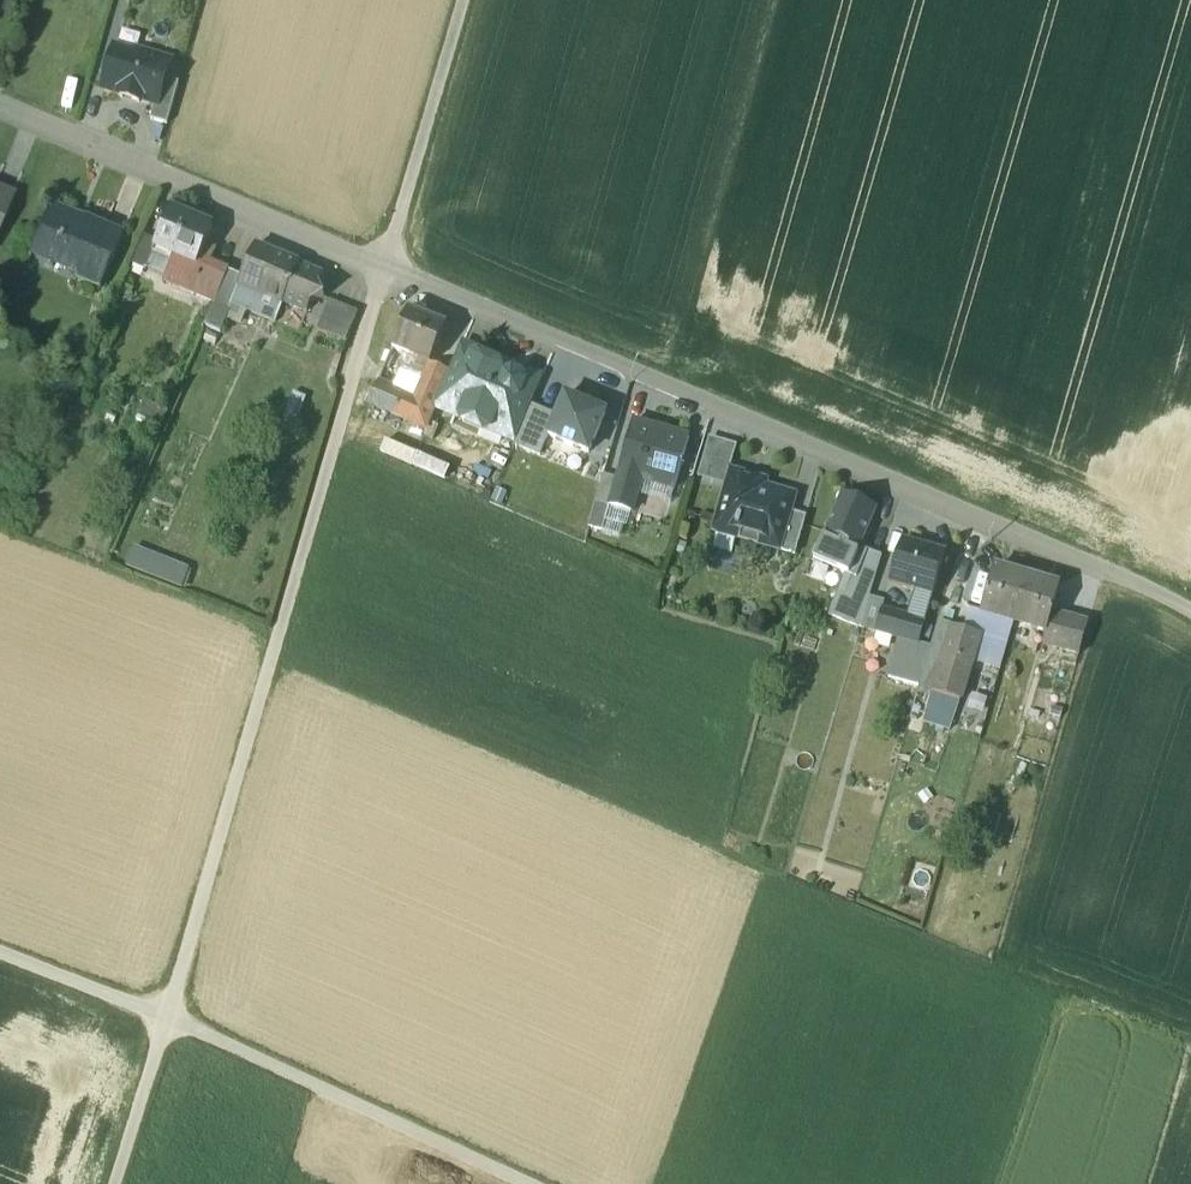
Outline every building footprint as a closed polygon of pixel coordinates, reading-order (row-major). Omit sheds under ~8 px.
[(170,61),(135,51),(134,54),(116,49),(104,89),(121,94),(120,97),(139,103),(140,99),(155,104),(158,104),(165,79),(170,61)] [(179,83),(165,79),(158,104),(155,104),(151,120),(167,125),(179,83)] [(0,193),(0,230),(14,198),(0,193)] [(84,221),(52,207),(34,249),(82,269),(78,278),(101,288),(124,235),(85,218),(84,221)] [(214,229),(171,211),(158,242),(155,248),(156,249),(174,256),(198,266),(207,246),(214,229)] [(158,242),(145,236),(132,264),(146,271),(147,269),(156,249),(155,248),(158,242)] [(198,266),(174,256),(165,277),(164,281),(216,303),(229,272),(210,264),(216,250),(207,246),(198,266)] [(301,266),(256,247),(243,278),(240,287),(284,306),(285,304),(300,268),(301,266)] [(174,256),(156,249),(147,269),(165,277),(174,256)] [(315,275),(300,268),(285,304),(308,313),(312,305),(325,300),(315,275)] [(216,303),(205,326),(221,333),(230,312),(233,304),(240,287),(243,278),(229,272),(216,303)] [(284,306),(240,287),(233,304),(241,307),(277,323),(284,306)] [(331,302),(318,332),(346,344),(359,314),(331,302)] [(241,307),(233,304),(230,312),(238,315),(241,307)] [(446,328),(408,312),(392,349),(429,366),(430,366),(446,328)] [(460,348),(449,374),(464,380),(473,359),(479,356),(460,348)] [(490,361),(479,356),(473,359),(464,380),(452,406),(452,407),(454,413),(455,413),(503,434),(517,403),(524,386),(521,379),(513,376),(506,378),(504,383),(489,376),(493,367),(490,361)] [(429,366),(414,401),(434,410),(436,406),(449,374),(430,366),(429,366)] [(449,374),(436,406),(454,413),(452,407),(452,406),(464,380),(449,374)] [(414,401),(377,385),(368,405),(425,430),(434,410),(414,401)] [(307,398),(294,393),(284,420),(296,425),(307,398)] [(607,415),(566,398),(549,438),(590,455),(607,415)] [(530,408),(517,403),(503,434),(512,438),(518,436),(530,408)] [(557,418),(532,407),(514,446),(540,457),(557,418)] [(617,481),(609,509),(632,515),(642,481),(675,490),(690,440),(633,424),(617,481)] [(699,479),(727,487),(738,448),(710,441),(699,479)] [(750,482),(733,476),(712,549),(733,555),(739,533),(779,545),(788,514),(792,500),(749,487),(750,482)] [(603,477),(589,529),(602,533),(609,509),(617,481),(603,477)] [(877,511),(843,496),(826,536),(843,544),(860,551),(861,550),(877,511)] [(805,519),(788,514),(779,545),(777,550),(795,555),(805,519)] [(843,544),(826,536),(815,560),(833,568),(843,544)] [(860,551),(843,544),(833,568),(849,575),(836,617),(861,628),(882,559),(861,550),(860,551)] [(946,557),(903,544),(891,584),(915,591),(934,597),(946,557)] [(188,570),(134,549),(127,567),(181,588),(188,570)] [(1027,580),(995,571),(982,614),(982,615),(997,619),(998,615),(1015,620),(1027,580)] [(1060,590),(1027,580),(1015,620),(1033,625),(1032,630),(1047,634),(1052,616),(1060,590)] [(934,597),(915,591),(907,619),(926,624),(934,597)] [(885,603),(870,599),(861,629),(877,633),(876,632),(882,612),(885,603)] [(997,619),(982,615),(982,614),(972,611),(966,633),(980,637),(973,663),(1000,671),(1015,620),(998,615),(997,619)] [(882,612),(876,632),(877,633),(900,639),(920,645),(926,624),(907,619),(882,612)] [(1088,626),(1052,616),(1047,634),(1043,646),(1079,656),(1088,626)] [(919,688),(919,690),(933,694),(952,628),(953,629),(953,627),(939,622),(931,648),(919,688)] [(952,628),(933,694),(960,702),(961,703),(973,663),(980,637),(966,633),(953,629),(952,628)] [(900,639),(889,678),(919,688),(931,648),(920,645),(900,639)] [(960,702),(933,694),(924,723),(950,731),(960,702)]
